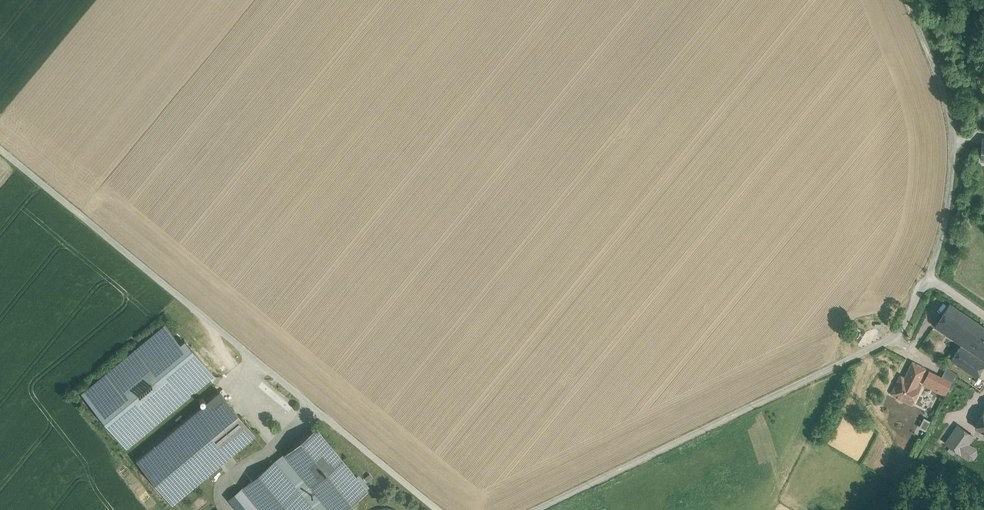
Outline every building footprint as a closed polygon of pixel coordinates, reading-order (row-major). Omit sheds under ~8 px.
[(962,344),(983,359),(983,326),(950,303),(935,326),(962,344)] [(164,324),(81,392),(126,446),(213,374),(193,349),(184,339),(180,343),(164,324)] [(962,344),(951,360),(976,376),(983,365),(983,359),(962,344)] [(892,395),(911,404),(922,384),(928,372),(915,365),(908,379),(900,376),(892,395)] [(951,384),(928,372),(922,384),(946,396),(948,390),(951,384)] [(219,390),(136,459),(172,502),(255,434),(219,390)] [(975,427),(983,432),(983,411),(975,427)] [(919,426),(926,429),(930,419),(922,417),(919,426)] [(971,445),(977,436),(957,422),(944,442),(972,461),(980,451),(971,445)] [(316,427),(285,453),(332,509),(341,509),(367,489),(316,427)] [(285,453),(274,462),(314,509),(332,509),(285,453)] [(274,462),(229,499),(238,509),(314,509),(274,462)]
